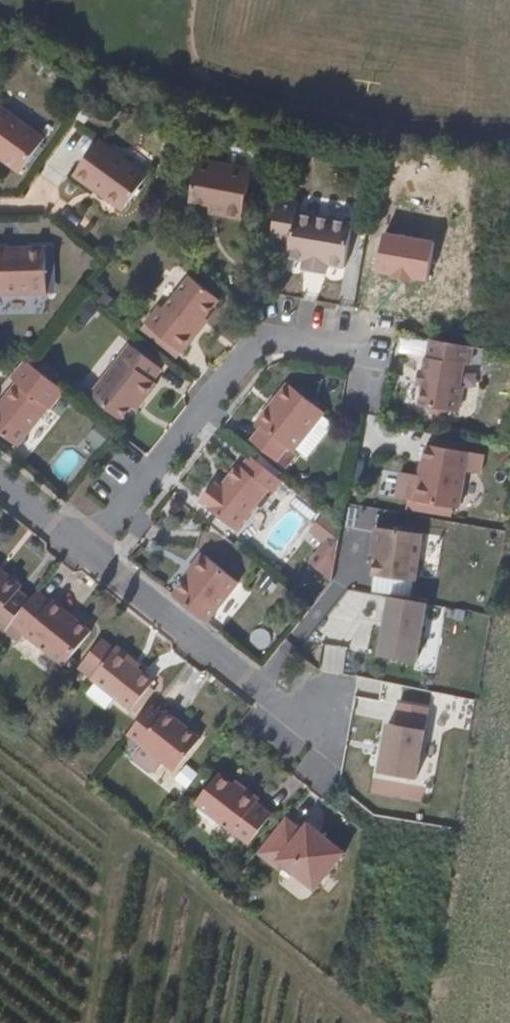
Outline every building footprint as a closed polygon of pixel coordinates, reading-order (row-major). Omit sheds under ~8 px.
[(0,119),(0,165),(17,178),(39,148),(0,119)] [(118,217),(141,185),(92,148),(72,176),(98,196),(98,202),(118,217)] [(0,165),(0,171),(14,182),(17,178),(0,165)] [(233,229),(243,178),(189,166),(179,210),(200,214),(216,217),(214,225),(233,229)] [(98,196),(72,176),(69,180),(98,202),(98,196)] [(336,277),(343,233),(290,224),(291,212),(271,208),(264,252),(281,254),(279,268),(296,271),(296,273),(318,276),(320,275),(336,277)] [(214,225),(216,217),(200,214),(199,221),(214,225)] [(39,254),(17,255),(17,261),(1,261),(1,255),(0,255),(0,302),(40,301),(39,254)] [(316,285),(318,276),(296,273),(295,281),(316,285)] [(187,337),(198,323),(214,303),(185,280),(158,314),(153,309),(138,328),(177,358),(191,341),(187,337)] [(191,341),(202,327),(198,323),(187,337),(191,341)] [(151,391),(147,386),(157,374),(125,349),(85,399),(116,424),(126,412),(135,400),(141,404),(151,391)] [(453,425),(458,397),(457,395),(460,376),(465,377),(469,358),(428,351),(425,368),(422,369),(418,395),(419,398),(415,418),(424,420),(433,435),(445,423),(453,425)] [(60,395),(20,363),(6,382),(11,386),(0,400),(0,438),(14,449),(43,412),(45,413),(60,395)] [(289,459),(318,423),(320,421),(283,392),(273,405),(277,408),(270,418),(266,414),(253,430),(258,434),(247,448),(272,467),(283,454),(289,459)] [(131,415),(141,404),(135,400),(126,412),(131,415)] [(270,418),(277,408),(273,405),(266,414),(270,418)] [(298,468),(323,436),(323,428),(318,423),(289,459),(292,462),(298,468)] [(96,452),(107,437),(95,427),(83,442),(96,452)] [(454,519),(465,463),(460,462),(462,455),(433,449),(432,457),(423,455),(420,471),(418,486),(414,485),(397,482),(392,508),(403,510),(448,518),(454,519)] [(281,476),(292,462),(289,459),(283,454),(272,467),(281,476)] [(229,537),(262,495),(266,498),(277,486),(246,462),(237,473),(233,470),(215,491),(209,487),(194,505),(200,511),(198,513),(229,537)] [(446,531),(448,518),(403,510),(401,523),(446,531)] [(311,540),(323,524),(318,520),(306,535),(311,540)] [(330,586),(338,536),(323,524),(311,540),(322,549),(307,568),(330,586)] [(407,590),(416,543),(374,535),(369,539),(367,549),(371,555),(366,582),(407,590)] [(204,625),(236,584),(201,556),(168,596),(204,625)] [(27,601),(19,595),(16,592),(19,588),(5,577),(0,579),(0,631),(2,632),(8,626),(13,619),(27,601)] [(60,667),(87,633),(35,591),(27,601),(13,619),(26,631),(21,636),(60,667)] [(425,611),(388,604),(377,663),(414,669),(425,611)] [(21,636),(26,631),(13,619),(8,626),(21,636)] [(131,713),(155,684),(135,668),(138,664),(117,648),(90,681),(131,713)] [(201,742),(168,715),(165,716),(154,707),(129,739),(143,749),(165,767),(176,776),(201,745),(201,742)] [(423,735),(386,728),(377,778),(414,784),(423,735)] [(165,767),(143,749),(134,760),(136,767),(151,778),(157,777),(165,767)] [(269,821),(255,810),(259,803),(249,796),(241,798),(231,791),(218,781),(196,810),(248,850),(269,821)] [(249,796),(235,785),(231,791),(241,798),(249,796)] [(315,893),(344,855),(319,836),(313,842),(300,832),(286,821),(256,859),(274,873),(279,866),(315,893)] [(313,842),(319,836),(306,826),(300,832),(313,842)]
